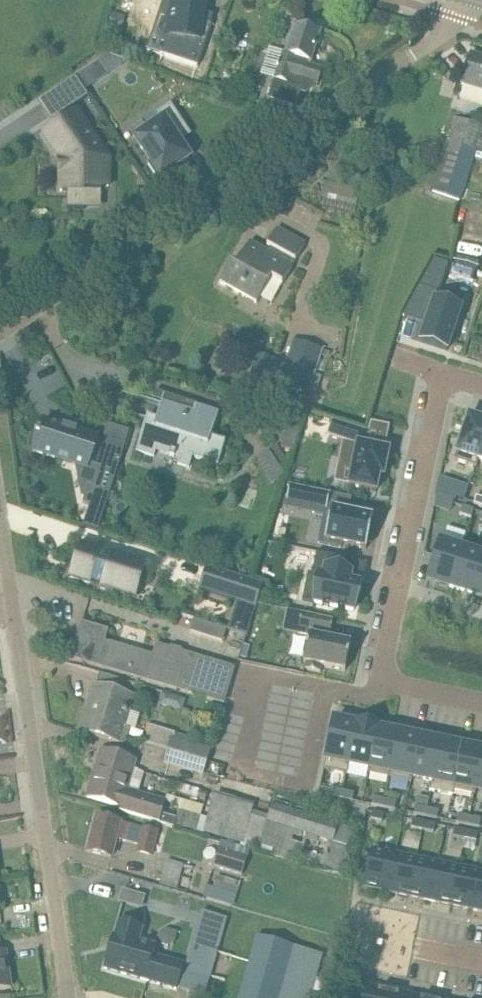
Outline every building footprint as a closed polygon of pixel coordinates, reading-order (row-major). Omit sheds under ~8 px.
[(165,57),(218,73),(236,6),(229,4),(230,0),(184,0),(165,57)] [(112,13),(108,27),(118,30),(123,16),(112,13)] [(282,53),(268,99),(296,108),(301,93),(306,95),(314,90),(316,85),(318,85),(323,69),(310,65),(320,33),(296,25),(287,54),(282,53)] [(84,90),(129,61),(110,54),(76,77),(84,90)] [(462,85),(481,91),(481,58),(471,54),(462,85)] [(76,77),(58,89),(71,109),(89,97),(84,90),(76,77)] [(211,80),(209,87),(219,91),(221,83),(211,80)] [(163,121),(135,139),(151,162),(148,164),(157,178),(160,176),(161,178),(163,177),(165,179),(179,170),(177,168),(190,159),(179,143),(191,135),(171,105),(158,114),(163,121)] [(77,111),(43,133),(61,159),(59,161),(59,171),(61,171),(61,191),(67,191),(67,209),(85,209),(85,187),(102,187),(109,187),(109,159),(98,142),(96,143),(86,128),(88,127),(77,111)] [(433,192),(444,196),(460,201),(473,163),(471,162),(481,129),(481,128),(457,120),(444,158),(433,192)] [(327,179),(320,201),(354,212),(361,189),(327,179)] [(231,265),(220,284),(257,304),(271,279),(283,285),(305,245),(277,229),(267,247),(270,249),(268,253),(250,243),(236,268),(231,265)] [(440,265),(436,287),(481,296),(481,273),(440,265)] [(419,287),(403,317),(404,318),(408,311),(429,318),(426,325),(420,342),(447,351),(464,302),(419,287)] [(258,354),(245,390),(274,402),(280,385),(309,394),(323,350),(293,340),(285,363),(258,354)] [(147,418),(137,451),(154,457),(156,451),(180,458),(178,464),(190,468),(193,457),(219,465),(226,443),(211,438),(219,413),(196,406),(194,413),(163,403),(165,396),(164,396),(157,421),(147,418)] [(454,460),(476,467),(481,449),(481,421),(469,417),(454,460)] [(44,421),(34,452),(76,465),(98,472),(92,490),(88,489),(86,497),(85,497),(85,498),(83,504),(90,506),(83,527),(98,532),(124,452),(96,442),(97,438),(44,421)] [(334,421),(329,437),(344,441),(342,450),(348,451),(344,470),(352,471),(349,486),(377,492),(380,476),(384,477),(389,451),(365,446),(369,432),(334,421)] [(279,444),(255,460),(271,484),(284,475),(280,468),(290,461),(290,460),(279,444)] [(303,488),(299,505),(314,508),(313,514),(324,516),(319,544),(341,548),(341,544),(366,550),(368,542),(372,543),(375,526),(371,526),(373,518),(327,509),(330,495),(329,494),(303,488)] [(448,490),(445,498),(454,501),(457,502),(457,499),(459,494),(448,490)] [(463,507),(460,515),(471,518),(474,510),(463,507)] [(442,539),(429,581),(450,588),(464,546),(442,539)] [(81,545),(71,577),(133,597),(144,565),(98,550),(98,549),(80,543),(80,544),(80,545),(81,545)] [(450,588),(472,595),(473,591),(481,562),(481,551),(464,546),(450,588)] [(308,573),(303,601),(354,611),(359,584),(349,582),(351,574),(345,573),(348,559),(317,553),(312,574),(308,573)] [(473,591),(481,593),(481,562),(473,591)] [(206,566),(199,589),(237,602),(256,608),(264,585),(249,580),(206,566)] [(302,614),(298,635),(309,637),(304,663),(306,664),(305,670),(321,673),(322,667),(345,672),(351,644),(328,640),(329,636),(330,636),(333,620),(302,614)] [(196,619),(192,631),(224,642),(228,630),(196,619)] [(82,623),(71,659),(90,665),(227,706),(238,669),(156,645),(153,656),(106,642),(109,631),(101,628),(82,623)] [(245,646),(241,658),(247,660),(251,648),(245,646)] [(94,686),(81,732),(100,738),(120,743),(126,745),(131,729),(124,728),(133,697),(114,692),(94,686)] [(162,692),(158,705),(182,712),(186,699),(162,692)] [(335,721),(324,770),(346,774),(357,725),(335,721)] [(357,725),(346,774),(348,774),(350,765),(369,768),(368,773),(369,773),(378,730),(377,729),(357,725)] [(151,726),(146,743),(170,750),(166,763),(204,774),(210,755),(212,749),(190,742),(191,737),(151,726)] [(378,730),(369,773),(390,778),(399,734),(378,730)] [(399,734),(390,778),(411,782),(420,738),(399,734)] [(420,738),(411,782),(412,782),(413,778),(432,781),(430,791),(431,792),(441,743),(420,738)] [(441,743),(431,792),(452,796),(463,745),(462,745),(461,747),(441,743)] [(452,796),(453,796),(454,791),(475,795),(481,759),(481,749),(463,745),(452,796)] [(101,751),(88,798),(107,803),(111,804),(121,807),(120,811),(160,823),(160,821),(166,823),(204,834),(204,833),(243,845),(242,846),(253,850),(256,844),(276,851),(274,857),(283,860),(285,854),(346,875),(353,829),(338,824),(339,819),(273,800),(267,821),(251,816),(254,805),(215,793),(208,818),(179,810),(177,819),(168,817),(162,815),(166,800),(128,789),(136,762),(120,757),(101,751)] [(331,789),(330,797),(341,799),(343,791),(331,789)] [(343,791),(341,799),(353,801),(354,794),(343,791)] [(374,798),(372,806),(384,808),(385,800),(374,798)] [(385,800),(384,808),(395,810),(397,803),(385,800)] [(416,807),(414,814),(426,817),(427,809),(416,807)] [(427,809),(426,817),(437,819),(439,811),(427,809)] [(373,812),(371,820),(383,822),(384,814),(373,812)] [(458,815),(457,823),(468,826),(470,818),(458,815)] [(97,818),(89,852),(108,857),(112,858),(116,840),(128,843),(128,842),(137,844),(135,852),(152,856),(158,832),(132,826),(117,822),(97,818)] [(470,818),(468,826),(480,828),(481,820),(470,818)] [(413,820),(411,828),(423,830),(424,823),(413,820)] [(424,823),(423,830),(434,833),(436,825),(424,823)] [(455,829),(453,837),(465,839),(467,831),(455,829)] [(467,831),(465,839),(477,842),(478,834),(467,831)] [(220,840),(212,867),(242,876),(250,849),(220,840)] [(374,850),(366,888),(387,893),(395,854),(374,850)] [(395,854),(387,893),(409,897),(417,859),(395,854)] [(417,859),(409,897),(430,901),(438,863),(417,859)] [(166,860),(159,886),(177,890),(184,864),(166,860)] [(438,863),(430,901),(451,906),(459,868),(438,863)] [(459,868),(451,906),(472,910),(480,872),(459,868)] [(472,910),(481,912),(481,872),(480,872),(472,910)] [(208,886),(204,897),(233,906),(235,895),(237,896),(241,882),(217,875),(213,887),(208,886)] [(120,903),(143,906),(146,892),(122,888),(120,903)] [(185,965),(184,965),(182,971),(212,978),(227,918),(201,911),(192,944),(191,944),(185,965)] [(114,937),(105,969),(147,981),(158,943),(140,938),(143,929),(119,923),(115,937),(114,937)] [(178,943),(159,938),(158,943),(147,981),(177,990),(182,971),(184,965),(185,962),(174,959),(178,943)] [(239,997),(335,997),(338,984),(316,979),(323,956),(257,938),(239,997)] [(11,989),(6,953),(0,954),(0,990),(11,989)] [(365,997),(388,997),(389,991),(367,986),(365,997)]
